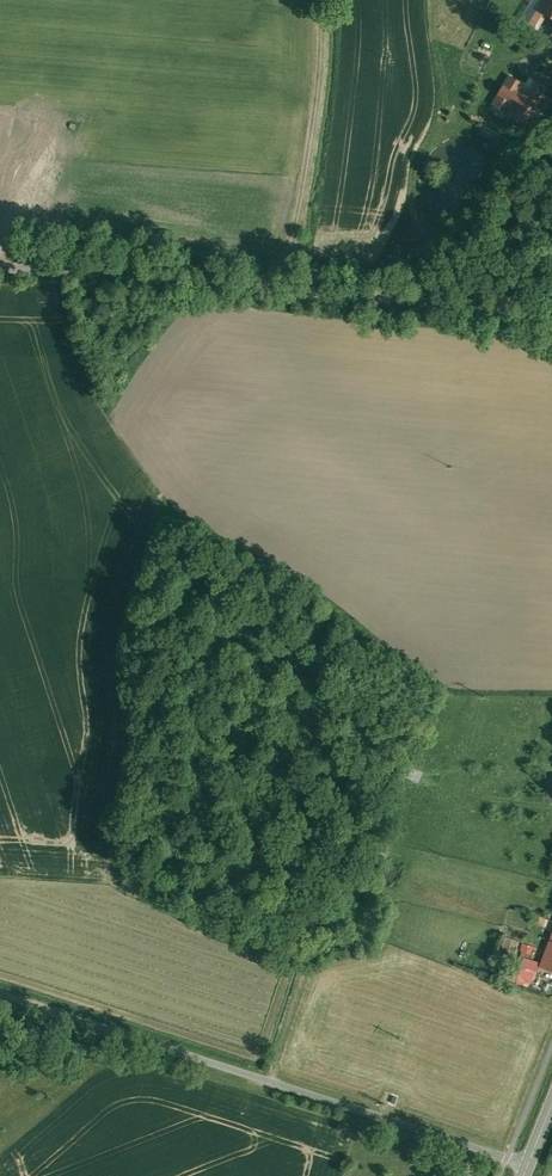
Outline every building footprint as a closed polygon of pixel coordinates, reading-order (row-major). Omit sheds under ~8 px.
[(538,9),(551,18),(551,0),(543,0),(538,9)] [(528,94),(519,89),(522,83),(510,76),(497,98),(518,111),(516,114),(525,120),(530,112),(533,114),(543,96),(531,89),(528,94)] [(522,978),(535,982),(541,962),(523,956),(520,965),(504,961),(500,975),(521,981),(522,978)]
